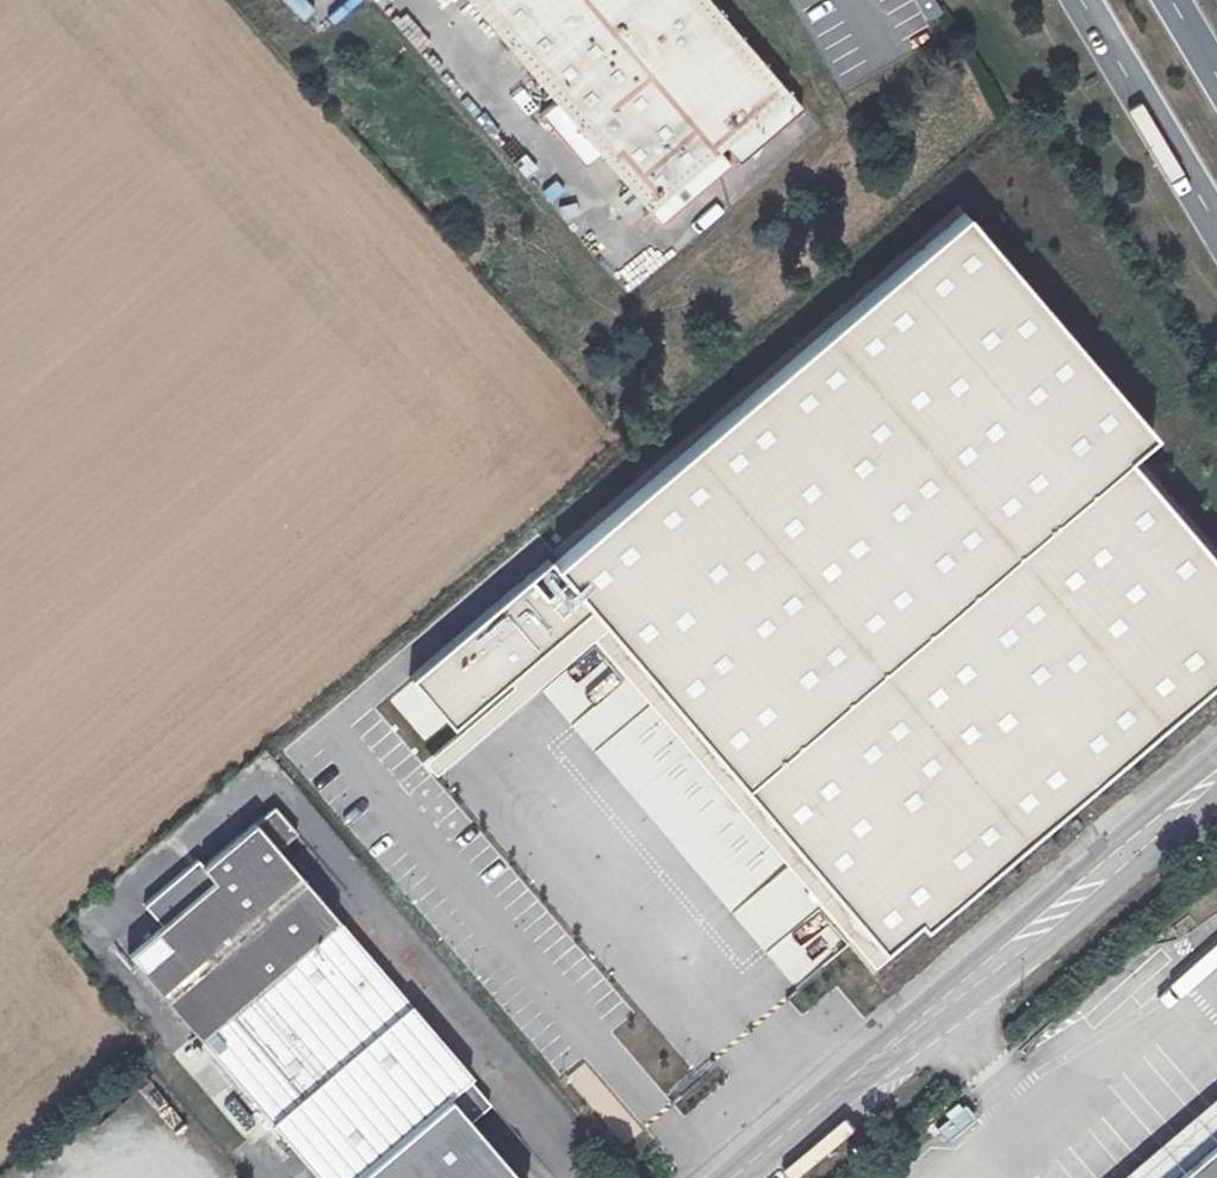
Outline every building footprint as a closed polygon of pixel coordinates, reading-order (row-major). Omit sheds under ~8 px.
[(554,101),(597,152),(647,210),(723,145),(737,162),(802,107),(788,90),(711,0),(467,0),(554,101)] [(928,20),(942,12),(934,0),(916,0),(928,20)] [(597,152),(554,101),(539,114),(583,165),(597,152)] [(409,675),(448,721),(589,603),(882,950),(1216,668),(1216,565),(1126,457),(1154,434),(964,209),(409,675)] [(320,1177),(516,1177),(467,1121),(489,1103),(468,1077),(470,1075),(277,850),(296,833),(273,806),(202,867),(214,881),(128,954),(320,1177)] [(828,1033),(811,1046),(820,1056),(836,1044),(828,1033)] [(1175,1177),(1216,1177),(1216,1142),(1175,1177)]
